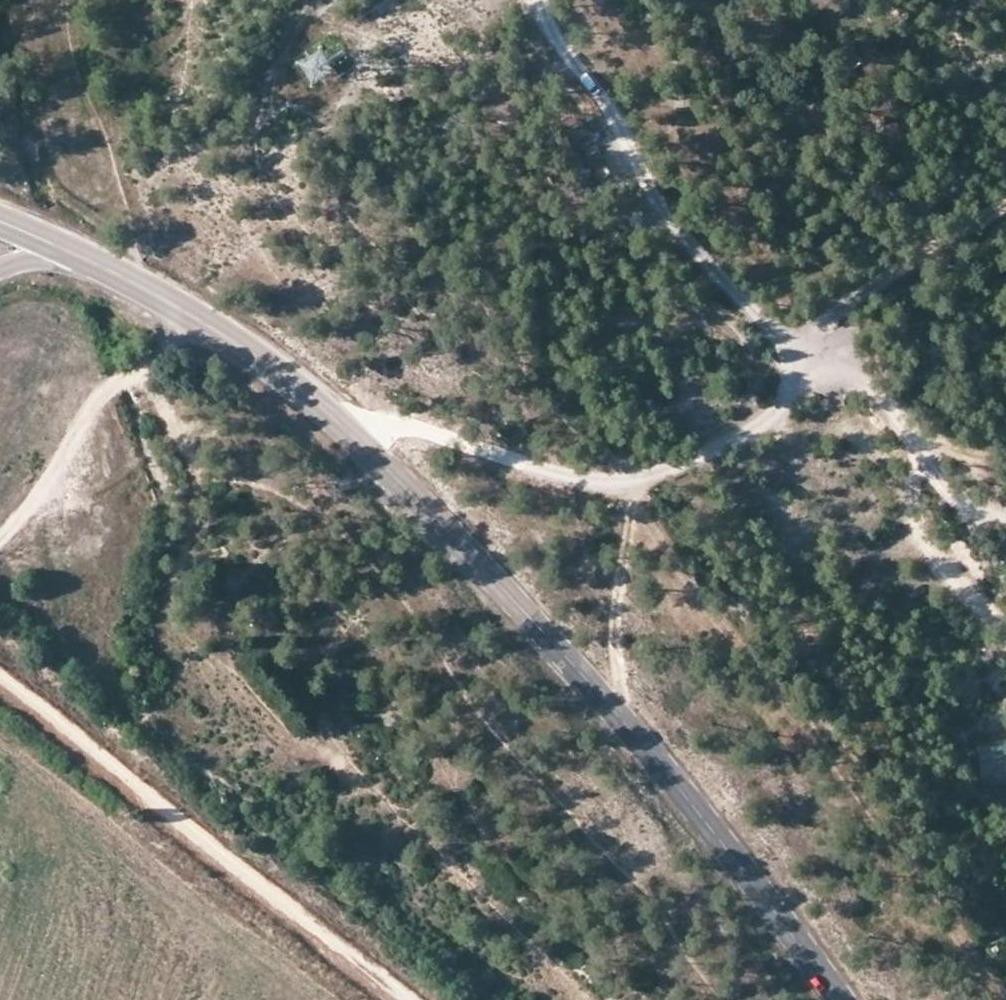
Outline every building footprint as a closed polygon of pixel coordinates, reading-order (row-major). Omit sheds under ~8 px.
[(1005,781),(1005,739),(977,741),(978,783),(1005,781)]
